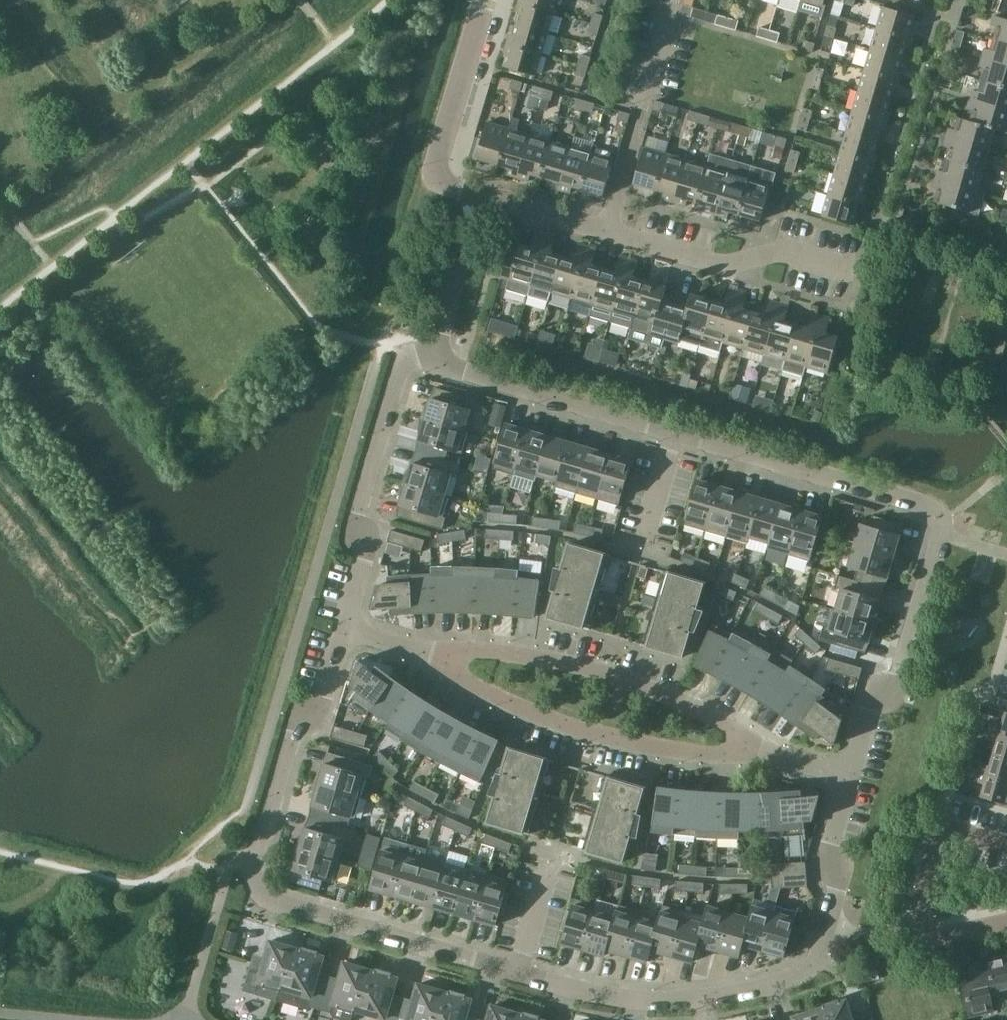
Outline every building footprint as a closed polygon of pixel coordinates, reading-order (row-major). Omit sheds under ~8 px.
[(522,1),(553,11),(556,0),(522,0),(522,1)] [(801,0),(774,0),(774,3),(798,10),(801,0)] [(798,10),(822,17),(826,4),(823,4),(824,0),(801,0),(798,10)] [(553,11),(522,1),(516,22),(547,32),(553,11)] [(683,4),(680,13),(690,16),(693,7),(683,4)] [(883,6),(877,26),(909,35),(915,15),(883,6)] [(599,25),(602,15),(593,12),(590,22),(599,25)] [(831,13),(827,25),(836,27),(840,15),(831,13)] [(725,26),(728,17),(718,14),(715,23),(725,26)] [(994,16),(991,24),(997,25),(993,38),(1006,43),(1006,20),(994,16)] [(738,20),(728,17),(725,26),(736,29),(738,20)] [(547,32),(516,22),(509,44),(541,53),(547,32)] [(596,35),(599,25),(590,22),(587,32),(596,35)] [(836,27),(827,25),(824,35),(833,38),(836,27)] [(767,38),(770,29),(759,26),(757,35),(767,38)] [(902,58),(909,35),(877,26),(871,49),(902,58)] [(780,32),(770,29),(767,38),(777,41),(780,32)] [(957,30),(952,47),(960,49),(965,32),(957,30)] [(830,48),(833,38),(824,35),(821,45),(830,48)] [(993,38),(989,52),(984,50),(981,58),(1006,65),(1006,43),(993,38)] [(815,43),(814,43),(805,40),(802,49),(812,52),(815,43)] [(541,53),(509,44),(503,65),(534,74),(541,53)] [(896,79),(902,58),(871,49),(865,69),(896,79)] [(587,66),(590,56),(581,53),(578,64),(587,66)] [(981,58),(979,65),(985,67),(981,80),(1006,87),(1006,65),(981,58)] [(584,76),(587,66),(578,64),(575,74),(584,76)] [(824,69),(815,66),(812,76),(821,79),(824,69)] [(890,99),(896,79),(865,69),(858,90),(890,99)] [(818,89),(821,79),(812,76),(809,86),(818,89)] [(519,90),(522,81),(512,78),(509,87),(519,90)] [(981,80),(978,92),(972,91),(970,99),(1006,109),(1006,87),(981,80)] [(540,96),(542,87),(532,84),(530,93),(540,96)] [(550,99),(553,90),(542,87),(540,96),(550,99)] [(884,120),(890,99),(858,90),(852,111),(884,120)] [(530,93),(526,105),(536,108),(537,106),(540,96),(530,93)] [(537,106),(547,109),(550,99),(540,96),(537,106)] [(581,108),(584,99),(574,96),(571,105),(581,108)] [(591,111),(594,102),(584,99),(581,108),(591,111)] [(662,111),(664,102),(654,99),(652,108),(662,111)] [(970,99),(967,106),(973,108),(970,121),(969,121),(994,129),(1006,133),(1006,128),(1006,109),(970,99)] [(664,102),(662,111),(676,115),(679,106),(664,102)] [(812,110),(803,108),(800,118),(809,120),(812,110)] [(627,121),(630,113),(620,110),(617,118),(627,121)] [(697,121),(700,113),(690,110),(687,118),(697,121)] [(878,141),(884,120),(852,111),(846,131),(878,141)] [(707,124),(710,116),(700,113),(697,121),(707,124)] [(710,116),(707,124),(719,128),(721,119),(710,116)] [(806,130),(809,120),(800,118),(797,128),(806,130)] [(969,121),(970,121),(958,118),(954,131),(949,130),(947,138),(988,149),(994,129),(969,121)] [(721,119),(719,128),(728,131),(731,122),(721,119)] [(497,163),(508,127),(487,121),(476,157),(497,163)] [(738,134),(741,125),(731,122),(728,131),(738,134)] [(749,137),(751,128),(741,125),(738,134),(749,137)] [(516,176),(529,133),(508,127),(497,163),(506,166),(504,172),(516,176)] [(871,161),(878,141),(846,131),(840,152),(871,161)] [(539,175),(550,139),(529,133),(516,176),(528,179),(530,173),(539,175)] [(786,138),(776,135),(774,144),(776,145),(784,147),(786,138)] [(988,149),(947,138),(945,145),(950,147),(946,160),(982,170),(988,149)] [(558,188),(570,145),(550,139),(539,175),(548,178),(546,184),(558,188)] [(581,188),(591,151),(570,145),(558,188),(570,191),(572,185),(581,188)] [(776,145),(773,156),(780,158),(784,147),(776,145)] [(613,158),(609,157),(611,151),(596,146),(594,152),(591,151),(581,188),(602,194),(613,158)] [(655,188),(665,152),(644,146),(633,182),(655,188)] [(800,152),(791,149),(788,159),(797,162),(800,152)] [(674,201),(686,159),(665,152),(655,188),(664,191),(662,198),(674,201)] [(865,182),(871,161),(840,152),(834,173),(865,182)] [(715,213),(731,159),(710,153),(707,165),(696,201),(705,203),(703,210),(715,213)] [(696,201),(707,165),(686,159),(674,201),(685,205),(687,198),(696,201)] [(738,213),(752,165),(731,159),(715,213),(727,217),(729,210),(738,213)] [(794,172),(797,162),(788,159),(785,169),(794,172)] [(982,170),(946,160),(942,172),(938,171),(935,179),(976,190),(979,182),(985,183),(987,174),(981,173),(982,170)] [(759,168),(752,165),(738,213),(759,219),(770,183),(756,179),(759,168)] [(859,205),(865,182),(834,173),(827,195),(859,205)] [(976,190),(935,179),(933,187),(938,188),(934,202),(980,215),(986,194),(976,191),(976,190)] [(786,197),(777,194),(774,204),(783,207),(786,197)] [(853,224),(859,205),(827,195),(821,215),(853,224)] [(527,294),(545,233),(536,231),(531,246),(518,242),(515,254),(507,251),(500,276),(508,278),(505,288),(527,294)] [(550,291),(561,255),(549,251),(554,236),(545,233),(527,294),(547,301),(550,291)] [(571,297),(586,246),(577,243),(573,258),(561,255),(550,291),(571,297)] [(588,315),(602,267),(591,264),(595,248),(586,246),(571,297),(568,309),(588,315)] [(609,321),(628,258),(619,255),(614,271),(602,267),(588,315),(609,321)] [(630,327),(631,325),(644,279),(632,276),(637,261),(628,258),(609,321),(630,327)] [(666,286),(644,279),(631,325),(651,331),(650,333),(664,337),(674,304),(661,300),(666,286)] [(722,342),(737,290),(728,288),(724,303),(712,299),(698,345),(719,351),(722,342)] [(743,348),(754,312),(742,308),(746,293),(737,290),(722,342),(743,348)] [(698,345),(712,299),(690,293),(686,307),(674,304),(664,337),(678,341),(678,339),(698,345)] [(764,354),(779,302),(770,300),(765,315),(754,312),(743,348),(741,356),(761,362),(763,354),(764,354)] [(782,370),(795,324),(783,321),(788,305),(779,302),(764,354),(761,364),(782,370)] [(802,376),(805,366),(820,315),(811,312),(807,327),(795,324),(782,370),(802,376)] [(829,317),(820,315),(805,366),(827,372),(837,336),(825,333),(829,317)] [(506,322),(503,335),(515,338),(519,326),(506,322)] [(528,332),(526,341),(537,344),(539,335),(528,332)] [(590,341),(587,355),(618,363),(621,349),(590,341)] [(685,371),(681,385),(688,387),(692,372),(685,371)] [(734,383),(729,398),(747,404),(752,388),(734,383)] [(464,396),(435,387),(429,405),(427,404),(421,418),(463,430),(469,409),(461,407),(464,396)] [(768,398),(765,409),(771,411),(774,400),(768,398)] [(502,425),(508,403),(496,400),(490,422),(502,425)] [(783,404),(780,414),(791,417),(794,407),(783,404)] [(814,410),(811,420),(820,422),(823,412),(814,410)] [(468,432),(463,430),(421,418),(419,434),(421,434),(416,452),(445,460),(448,450),(461,453),(468,432)] [(516,468),(526,436),(527,430),(506,424),(493,469),(515,475),(517,468),(516,468)] [(537,474),(548,437),(527,430),(526,436),(516,468),(517,468),(515,475),(536,481),(538,474),(537,474)] [(558,480),(567,448),(569,443),(548,437),(537,474),(538,474),(558,480)] [(576,493),(589,449),(569,443),(567,448),(558,480),(556,487),(576,493)] [(597,499),(609,460),(610,455),(589,449),(576,493),(597,499)] [(461,465),(445,460),(416,452),(411,469),(409,469),(402,483),(444,495),(450,475),(457,477),(461,465)] [(478,454),(474,468),(488,472),(492,458),(478,454)] [(632,461),(630,461),(610,455),(609,460),(597,499),(619,505),(632,461)] [(705,531),(717,492),(718,486),(697,480),(684,525),(705,531)] [(449,496),(444,495),(402,483),(400,498),(402,499),(397,516),(442,529),(446,518),(443,517),(449,496)] [(726,537),(739,493),(718,486),(717,492),(705,531),(726,537)] [(749,536),(758,504),(760,499),(739,493),(726,537),(747,543),(749,536)] [(770,542),(781,505),(760,499),(758,504),(749,536),(769,542),(770,542)] [(788,555),(800,516),(801,511),(781,505),(770,542),(769,542),(767,549),(788,555)] [(810,562),(823,517),(801,511),(800,516),(788,555),(810,562)] [(503,523),(504,514),(490,513),(489,522),(503,523)] [(518,515),(504,514),(503,523),(517,524),(518,515)] [(897,542),(902,525),(873,516),(870,527),(862,524),(855,545),(897,558),(899,542),(897,542)] [(546,528),(547,519),(533,517),(532,526),(546,528)] [(561,521),(547,519),(546,528),(560,530),(561,521)] [(825,521),(822,534),(833,537),(837,524),(825,521)] [(588,535),(590,526),(576,523),(574,533),(588,535)] [(603,529),(590,526),(588,535),(602,538),(603,529)] [(499,539),(500,530),(486,529),(485,538),(499,539)] [(411,549),(414,537),(391,530),(388,542),(411,549)] [(465,530),(451,532),(453,541),(466,539),(465,530)] [(514,531),(500,530),(499,539),(514,540),(514,531)] [(453,541),(451,532),(437,534),(439,544),(453,541)] [(552,536),(551,536),(538,534),(536,543),(550,545),(552,536)] [(425,540),(414,537),(411,549),(422,552),(425,540)] [(588,629),(610,557),(610,555),(570,543),(562,569),(555,567),(551,590),(556,591),(548,617),(588,629)] [(891,572),(897,558),(855,545),(849,567),(857,570),(854,580),(884,589),(889,571),(891,572)] [(694,566),(697,558),(684,553),(681,561),(694,566)] [(710,563),(697,558),(694,566),(707,571),(710,563)] [(413,612),(411,575),(411,568),(389,570),(388,566),(387,566),(389,583),(380,584),(374,609),(374,610),(391,608),(391,613),(413,612)] [(453,611),(454,567),(432,567),(432,574),(433,611),(453,611)] [(474,612),(476,567),(454,567),(453,611),(474,612)] [(494,613),(497,569),(476,567),(474,612),(494,613)] [(733,583),(737,574),(724,568),(720,577),(727,580),(733,583)] [(514,615),(518,571),(497,569),(494,613),(514,615)] [(541,574),(518,571),(514,615),(535,617),(541,574)] [(705,583),(666,572),(664,571),(643,645),(683,657),(691,631),(695,632),(704,611),(697,609),(705,583)] [(433,611),(432,574),(411,575),(413,612),(433,611)] [(750,580),(737,574),(733,583),(746,589),(750,580)] [(884,589),(854,580),(838,576),(835,587),(842,590),(836,610),(878,622),(880,607),(878,607),(884,589)] [(737,592),(724,586),(720,595),(733,601),(737,592)] [(772,602),(776,594),(764,587),(759,595),(772,602)] [(789,600),(776,594),(772,602),(784,608),(789,600)] [(766,617),(771,609),(758,602),(754,611),(766,617)] [(878,622),(836,610),(832,608),(827,624),(824,623),(820,640),(865,653),(870,635),(872,636),(878,622)] [(783,616),(771,609),(766,617),(779,624),(783,616)] [(713,673),(733,634),(712,624),(694,664),(713,673)] [(794,635),(805,644),(811,637),(801,628),(794,635)] [(731,683),(752,644),(733,634),(713,673),(731,683)] [(822,647),(811,637),(805,644),(815,654),(822,647)] [(749,692),(768,660),(771,654),(752,644),(731,683),(749,692)] [(836,673),(840,661),(829,658),(825,670),(836,673)] [(372,710),(393,680),(393,679),(376,667),(373,671),(359,660),(358,661),(351,685),(357,691),(346,705),(347,706),(350,702),(367,716),(372,710)] [(766,703),(786,672),(768,660),(749,692),(766,703)] [(859,679),(862,668),(840,661),(836,673),(859,679)] [(783,714),(808,677),(790,666),(786,672),(766,703),(783,714)] [(800,726),(826,690),(808,677),(783,714),(800,726)] [(389,722),(409,691),(393,679),(393,680),(372,710),(389,722)] [(843,703),(826,690),(800,726),(817,738),(820,734),(834,745),(835,744),(843,720),(836,714),(847,700),(846,700),(843,703)] [(407,733),(426,702),(409,691),(389,722),(407,733)] [(421,751),(441,718),(444,713),(426,702),(407,733),(403,740),(421,751)] [(1006,712),(1003,724),(993,721),(990,730),(1006,735),(1006,712)] [(441,762),(461,723),(462,723),(444,713),(441,718),(421,751),(441,762)] [(460,772),(477,737),(480,732),(462,723),(461,723),(441,762),(460,772)] [(353,744),(357,732),(334,726),(331,738),(353,744)] [(990,730),(987,739),(998,743),(994,754),(1006,758),(1006,735),(990,730)] [(368,735),(357,732),(353,744),(364,747),(368,735)] [(481,781),(499,741),(480,732),(477,737),(460,772),(481,781)] [(529,834),(550,762),(550,760),(510,748),(502,774),(498,773),(489,794),(496,796),(488,822),(529,834)] [(372,757),(382,767),(389,761),(379,751),(372,757)] [(321,769),(315,783),(357,795),(361,797),(367,777),(370,777),(373,765),(328,752),(323,770),(321,769)] [(994,754),(991,765),(981,762),(978,772),(1006,780),(1006,758),(994,754)] [(399,771),(389,761),(382,767),(393,777),(399,771)] [(978,772),(975,781),(985,784),(982,796),(1006,804),(1006,780),(978,772)] [(645,788),(605,776),(583,850),(624,862),(631,836),(638,838),(642,815),(638,814),(645,788)] [(423,796),(427,788),(414,781),(410,790),(423,796)] [(350,817),(357,795),(315,783),(313,799),(315,799),(309,817),(339,825),(347,828),(350,817)] [(439,794),(427,788),(423,796),(435,803),(439,794)] [(674,834),(678,796),(679,790),(658,788),(652,831),(674,834)] [(696,836),(699,792),(679,790),(678,796),(674,834),(696,836)] [(718,830),(719,799),(719,793),(699,792),(696,836),(718,837),(718,830)] [(819,795),(802,797),(802,792),(781,793),(784,837),(805,835),(805,839),(806,839),(805,821),(813,821),(820,796),(819,795)] [(740,838),(740,831),(740,794),(719,793),(719,799),(718,830),(718,837),(740,838)] [(784,837),(781,793),(760,794),(760,799),(761,831),(761,838),(784,837)] [(761,831),(760,799),(760,794),(740,794),(740,831),(761,831)] [(417,812),(421,803),(409,797),(404,805),(417,812)] [(434,810),(421,803),(417,812),(429,818),(434,810)] [(473,810),(472,810),(460,804),(456,813),(469,819),(473,810)] [(456,831),(460,822),(447,816),(443,825),(456,831)] [(355,830),(347,828),(339,825),(309,817),(304,835),(302,834),(296,848),(338,860),(344,840),(351,842),(355,830)] [(469,837),(473,828),(460,822),(456,831),(469,837)] [(358,826),(350,857),(360,860),(368,829),(358,826)] [(374,866),(381,834),(368,831),(361,863),(374,866)] [(496,848),(499,839),(486,834),(483,842),(496,848)] [(509,853),(512,844),(499,839),(496,848),(509,853)] [(392,895),(405,850),(383,844),(370,888),(392,895)] [(342,861),(338,860),(296,848),(294,863),(296,863),(291,881),(320,890),(323,879),(336,883),(342,861)] [(412,901),(425,856),(405,850),(392,895),(412,901)] [(433,907),(446,862),(425,856),(412,901),(433,907)] [(657,862),(643,860),(642,869),(656,871),(657,862)] [(454,913),(467,868),(446,862),(433,907),(454,913)] [(807,874),(806,862),(782,863),(783,876),(807,874)] [(783,876),(782,863),(771,864),(772,876),(783,876)] [(693,875),(694,866),(680,865),(679,874),(693,875)] [(708,867),(694,866),(693,875),(707,876),(708,867)] [(603,879),(606,870),(592,867),(590,876),(603,879)] [(475,919),(488,874),(467,868),(454,913),(475,919)] [(739,877),(739,868),(725,868),(725,877),(739,877)] [(753,868),(739,868),(739,877),(753,877),(753,868)] [(617,882),(619,873),(606,870),(603,879),(617,882)] [(509,894),(505,893),(509,881),(488,874),(475,919),(496,925),(499,914),(503,915),(509,894)] [(807,886),(807,874),(783,876),(784,888),(807,886)] [(646,886),(647,877),(633,875),(632,884),(646,886)] [(784,888),(783,876),(772,876),(772,889),(784,888)] [(661,879),(647,877),(646,886),(660,888),(661,879)] [(689,891),(690,882),(676,881),(675,890),(689,891)] [(704,883),(690,882),(689,891),(704,892),(704,883)] [(734,893),(734,884),(720,884),(720,893),(734,893)] [(748,884),(734,884),(734,893),(748,893),(748,884)] [(341,888),(337,900),(344,902),(347,890),(341,888)] [(583,949),(594,912),(596,905),(575,898),(571,911),(567,910),(561,931),(565,932),(562,943),(583,949)] [(604,955),(619,905),(618,904),(614,917),(594,912),(583,949),(604,955)] [(627,955),(639,911),(619,905),(604,955),(605,955),(606,949),(627,955)] [(647,961),(663,905),(659,917),(639,911),(627,955),(647,961)] [(672,956),(684,911),(663,905),(647,961),(648,962),(651,950),(672,956)] [(776,905),(774,912),(763,950),(784,956),(797,912),(776,905)] [(718,950),(729,912),(708,906),(705,917),(692,962),(693,962),(698,944),(718,950)] [(739,956),(753,906),(752,906),(749,918),(729,912),(718,950),(739,956)] [(763,950),(774,912),(753,906),(739,956),(743,944),(763,950)] [(692,962),(705,917),(684,911),(672,956),(692,962)] [(226,930),(221,948),(234,951),(239,933),(226,930)] [(294,974),(301,950),(270,941),(263,965),(251,962),(243,991),(277,1001),(277,1000),(285,972),(294,974)] [(317,981),(324,956),(318,955),(318,951),(302,947),(301,950),(294,974),(285,972),(277,1000),(308,1009),(309,1007),(319,1010),(327,984),(317,981)] [(1006,989),(1006,957),(973,964),(972,961),(971,962),(975,980),(966,983),(965,980),(964,981),(971,1014),(991,1009),(988,994),(1006,989)] [(375,972),(344,963),(337,987),(327,984),(319,1010),(331,1013),(335,1018),(341,1019),(351,1019),(354,1010),(359,993),(368,996),(375,972)] [(375,972),(368,996),(359,993),(354,1010),(384,1018),(384,1019),(396,1019),(401,1005),(390,1002),(397,978),(391,976),(392,973),(376,968),(375,972)] [(449,993),(418,984),(411,1008),(401,1005),(396,1019),(432,1019),(433,1015),(442,1017),(449,993)] [(449,993),(442,1017),(433,1015),(432,1019),(465,1019),(471,1000),(465,998),(466,994),(450,990),(449,993)] [(824,1007),(828,1019),(852,1019),(846,1000),(840,1002),(839,999),(823,1004),(824,1007)] [(523,1015),(492,1006),(488,1019),(521,1019),(523,1015)] [(824,1007),(793,1017),(794,1019),(828,1019),(824,1007)] [(523,1015),(521,1019),(541,1019),(539,1019),(540,1016),(524,1011),(523,1015)]
